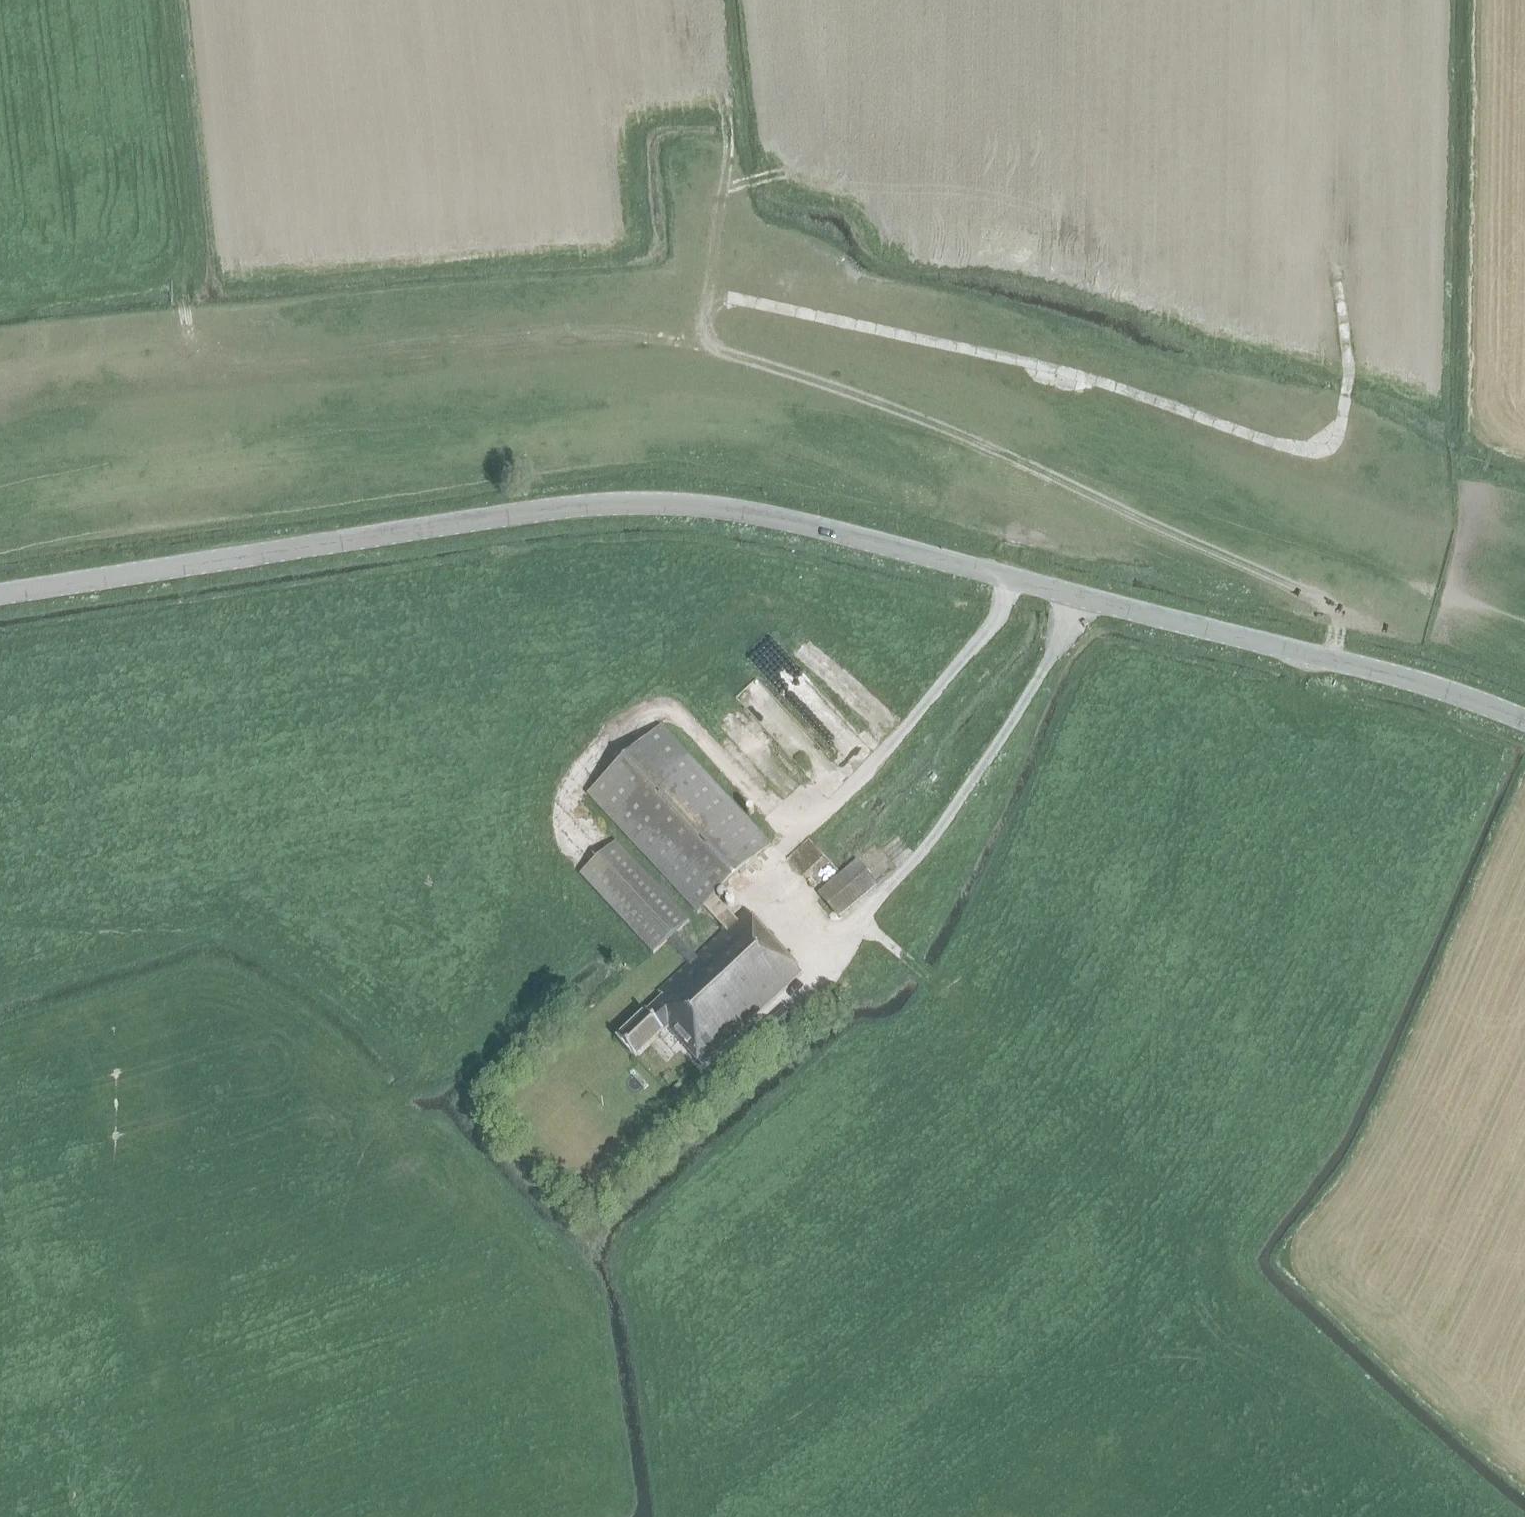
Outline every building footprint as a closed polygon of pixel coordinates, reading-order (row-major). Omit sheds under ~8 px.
[(765,701),(762,696),(766,694),(760,683),(744,692),(753,708),(765,701)] [(697,913),(703,907),(725,930),(695,958),(673,935),(688,921),(615,842),(579,875),(652,954),(667,941),(688,964),(657,992),(662,998),(617,1039),(635,1059),(667,1029),(700,1065),(801,972),(745,911),(735,920),(714,897),(770,845),(660,726),(587,794),(697,913)] [(817,894),(838,918),(877,885),(856,861),(817,894)] [(758,1030),(769,1042),(793,1019),(782,1008),(758,1030)]
